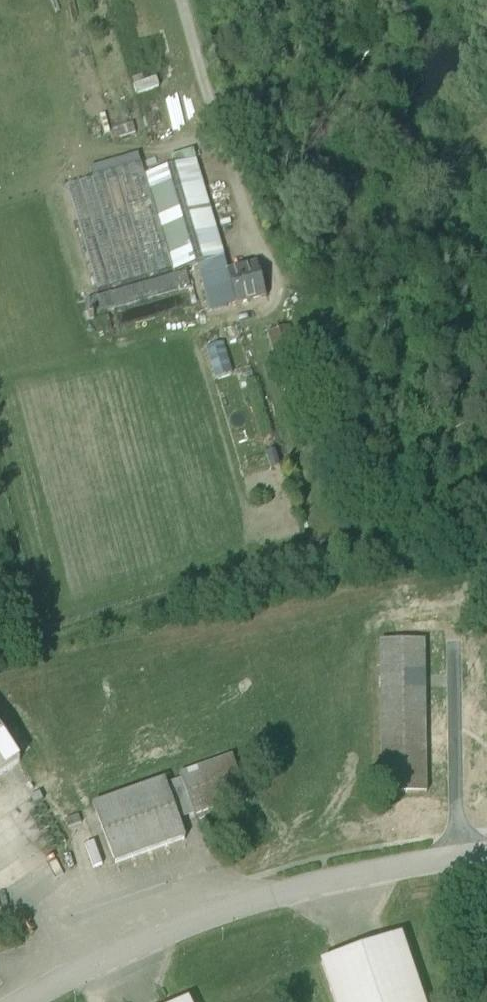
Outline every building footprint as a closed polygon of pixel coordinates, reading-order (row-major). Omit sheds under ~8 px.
[(196,161),(144,177),(173,271),(174,273),(203,264),(220,259),(224,258),(196,161)] [(141,167),(67,189),(98,293),(173,271),(144,177),(141,167)] [(203,264),(207,280),(224,275),(220,259),(203,264)] [(257,266),(228,273),(228,274),(231,287),(236,306),(265,298),(257,266)] [(231,287),(228,274),(224,275),(207,280),(215,311),(230,307),(225,289),(231,287)] [(110,294),(82,302),(88,322),(92,321),(91,316),(190,288),(186,275),(110,297),(110,294)] [(230,307),(236,306),(231,287),(225,289),(230,307)] [(281,383),(303,376),(289,328),(267,335),(281,383)] [(215,379),(232,374),(223,347),(207,352),(215,379)] [(424,643),(380,643),(383,795),(426,795),(424,643)] [(0,733),(0,776),(20,763),(0,733)] [(232,757),(179,776),(181,781),(166,786),(179,822),(247,798),(232,757)] [(165,781),(93,807),(114,865),(185,840),(179,822),(166,786),(165,781)] [(78,816),(65,821),(68,829),(81,824),(78,816)] [(322,965),(335,1001),(422,1001),(401,938),(322,965)]
